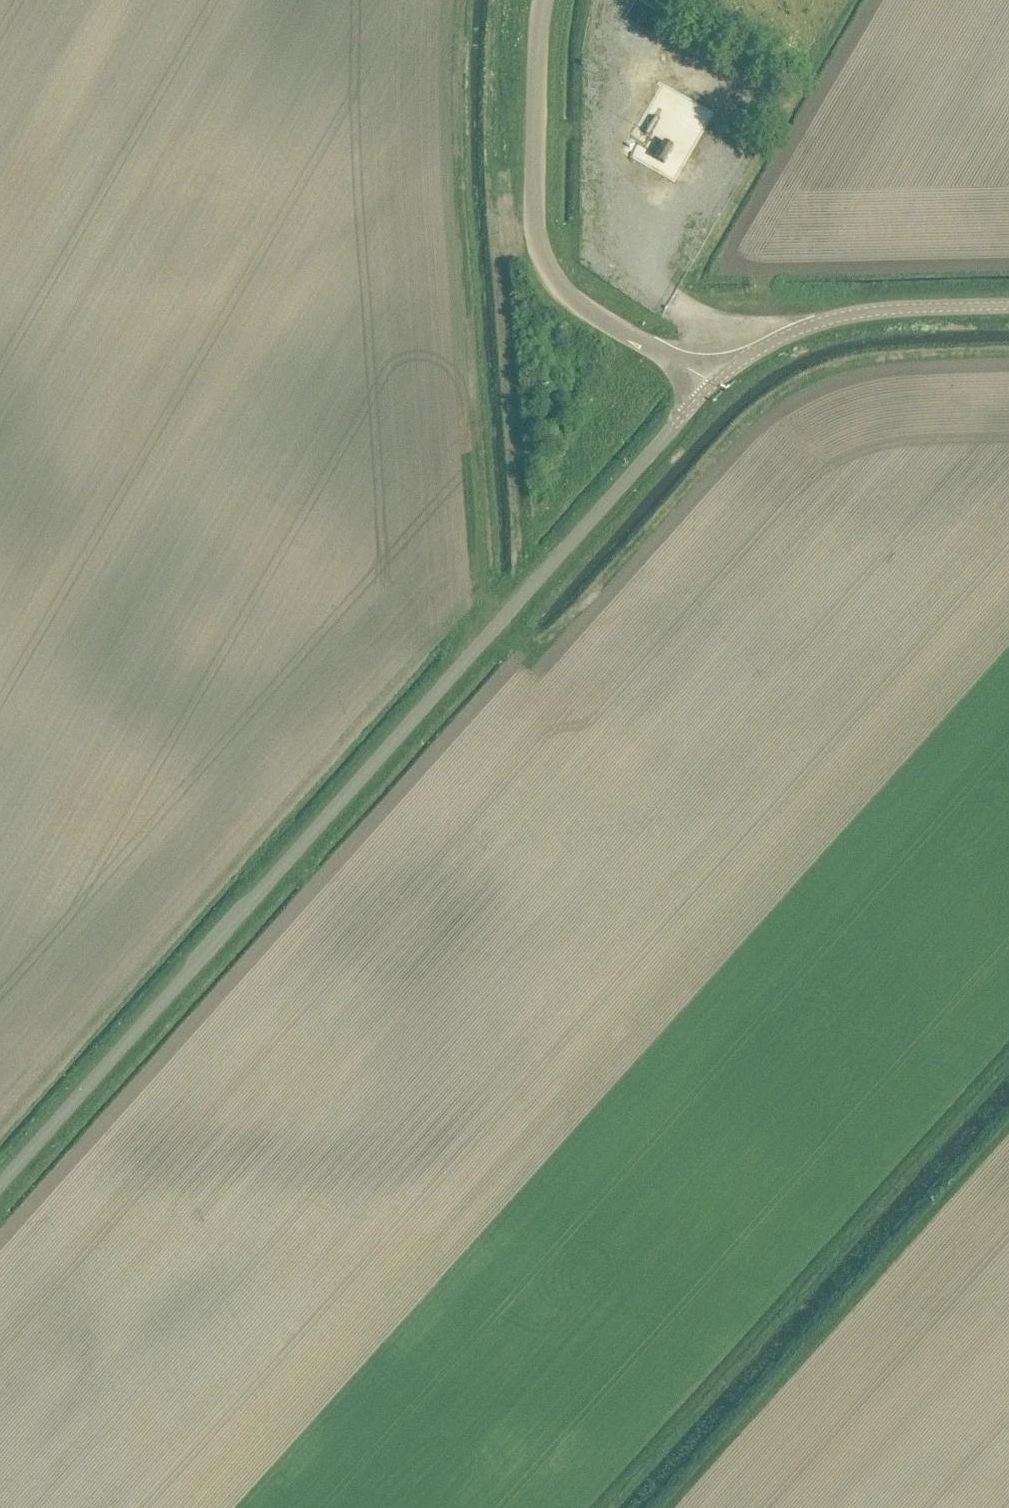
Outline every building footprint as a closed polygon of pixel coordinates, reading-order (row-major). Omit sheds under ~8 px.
[(655,158),(665,163),(674,148),(664,143),(655,158)]
